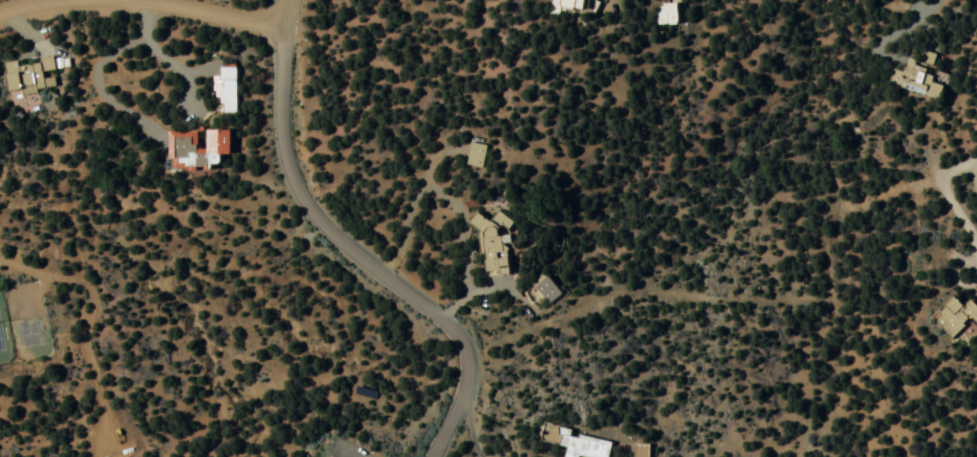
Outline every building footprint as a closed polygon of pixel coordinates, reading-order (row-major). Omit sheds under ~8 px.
[(549,10),(597,16),(599,0),(550,0),(549,10)] [(678,24),(678,5),(656,5),(656,24),(678,24)] [(13,92),(25,89),(26,93),(57,87),(55,78),(49,79),(48,71),(58,69),(55,58),(22,64),(21,61),(7,63),(13,92)] [(887,83),(937,102),(947,75),(906,60),(901,73),(892,69),(887,83)] [(228,132),(167,132),(167,169),(222,169),(222,157),(228,157),(228,132)] [(487,146),(471,143),(466,166),(482,169),(487,146)] [(483,278),(511,275),(505,216),(468,220),(469,230),(478,229),(483,278)] [(559,296),(546,276),(531,286),(545,306),(559,296)] [(965,325),(976,336),(976,334),(976,308),(968,300),(962,306),(952,296),(931,317),(952,338),(965,325)] [(547,424),(544,441),(573,446),(571,456),(612,456),(615,437),(547,424)] [(652,443),(638,443),(638,456),(652,456),(652,443)]
